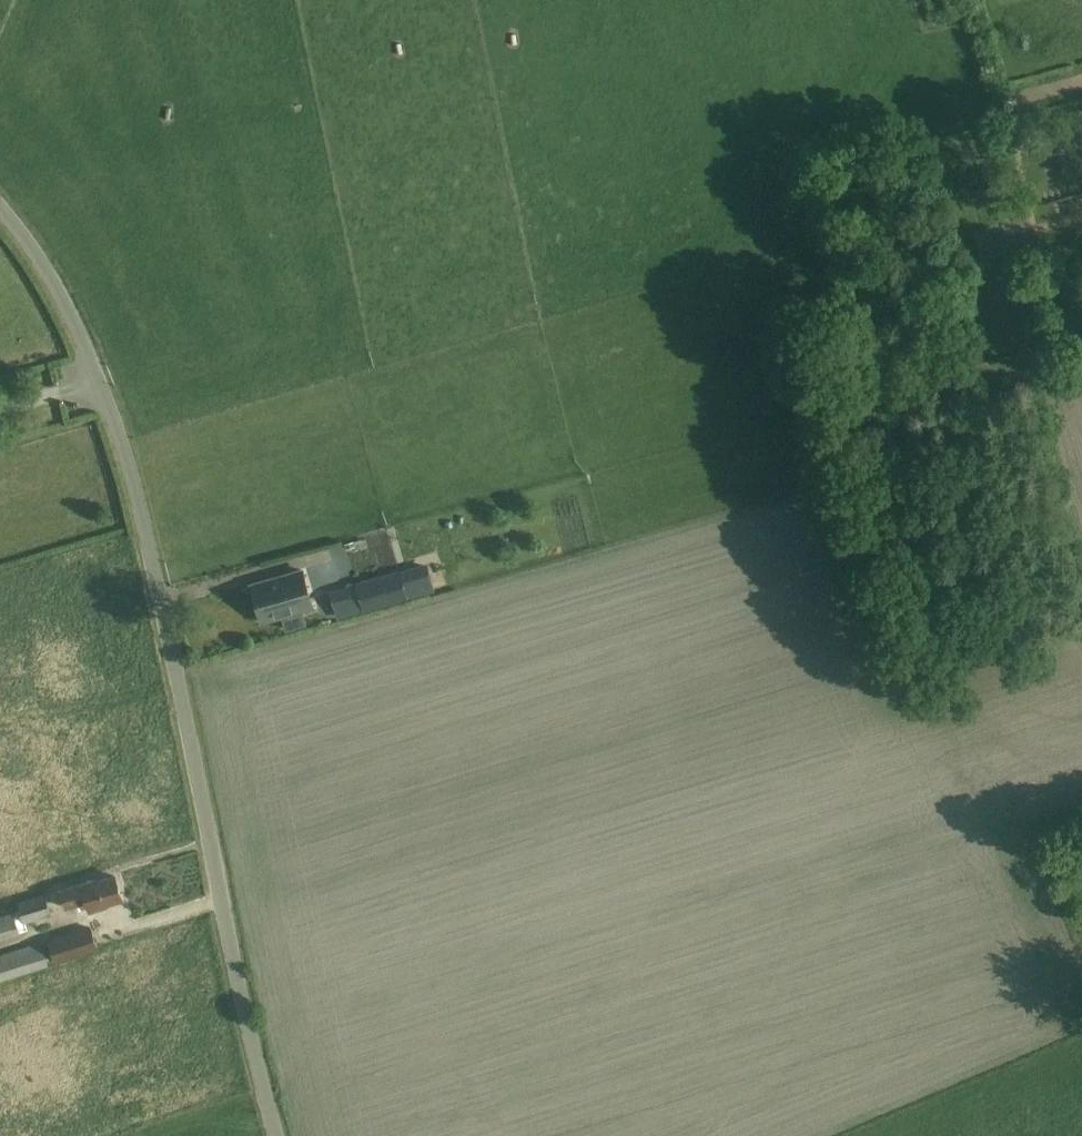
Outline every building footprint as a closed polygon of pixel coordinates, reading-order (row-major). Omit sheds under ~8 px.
[(426,564),(332,591),(339,614),(433,588),(426,564)] [(303,570),(252,585),(263,621),(313,606),(303,570)] [(88,901),(91,910),(106,906),(105,903),(122,898),(115,874),(63,889),(68,907),(88,901)] [(18,901),(21,910),(0,916),(0,940),(22,933),(21,932),(29,930),(27,923),(53,915),(46,893),(18,901)] [(92,926),(49,939),(55,961),(99,948),(92,926)] [(49,965),(42,941),(0,954),(0,980),(49,965)]
